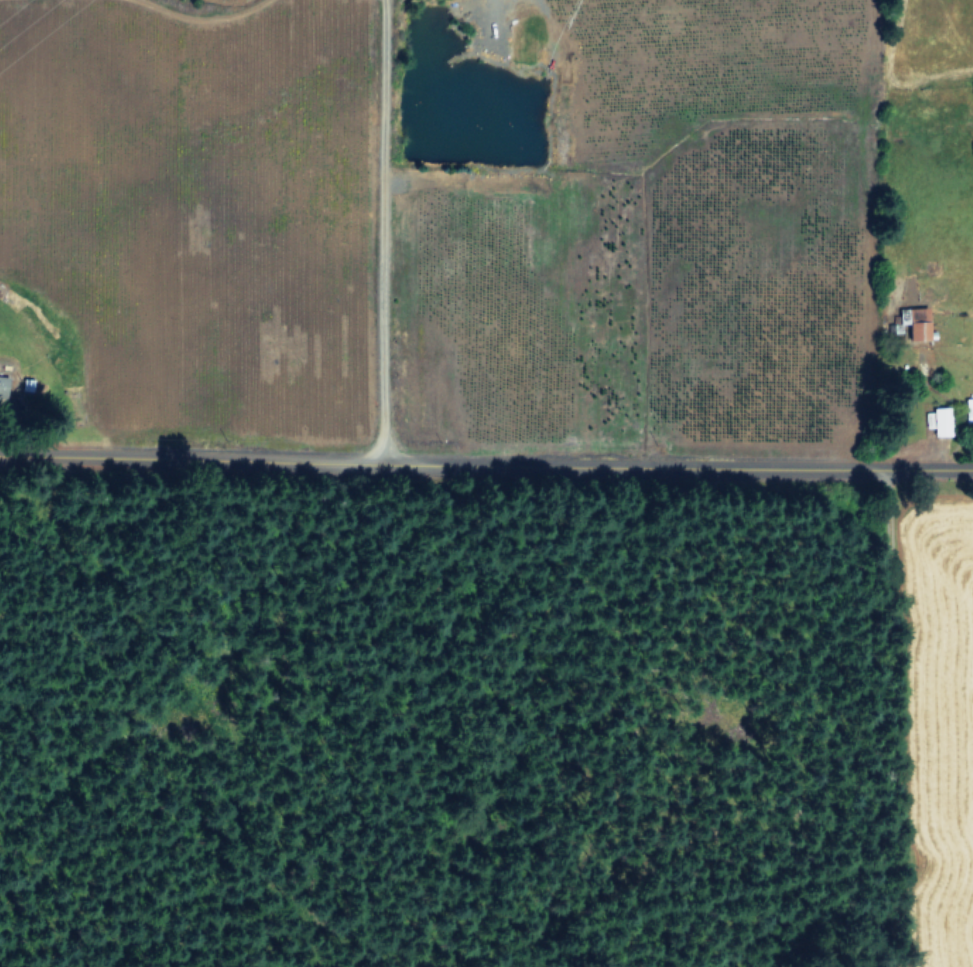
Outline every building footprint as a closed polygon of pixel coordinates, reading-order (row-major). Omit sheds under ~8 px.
[(908,341),(928,340),(927,308),(908,308),(908,341)] [(963,398),(964,422),(972,422),(972,398),(963,398)]
